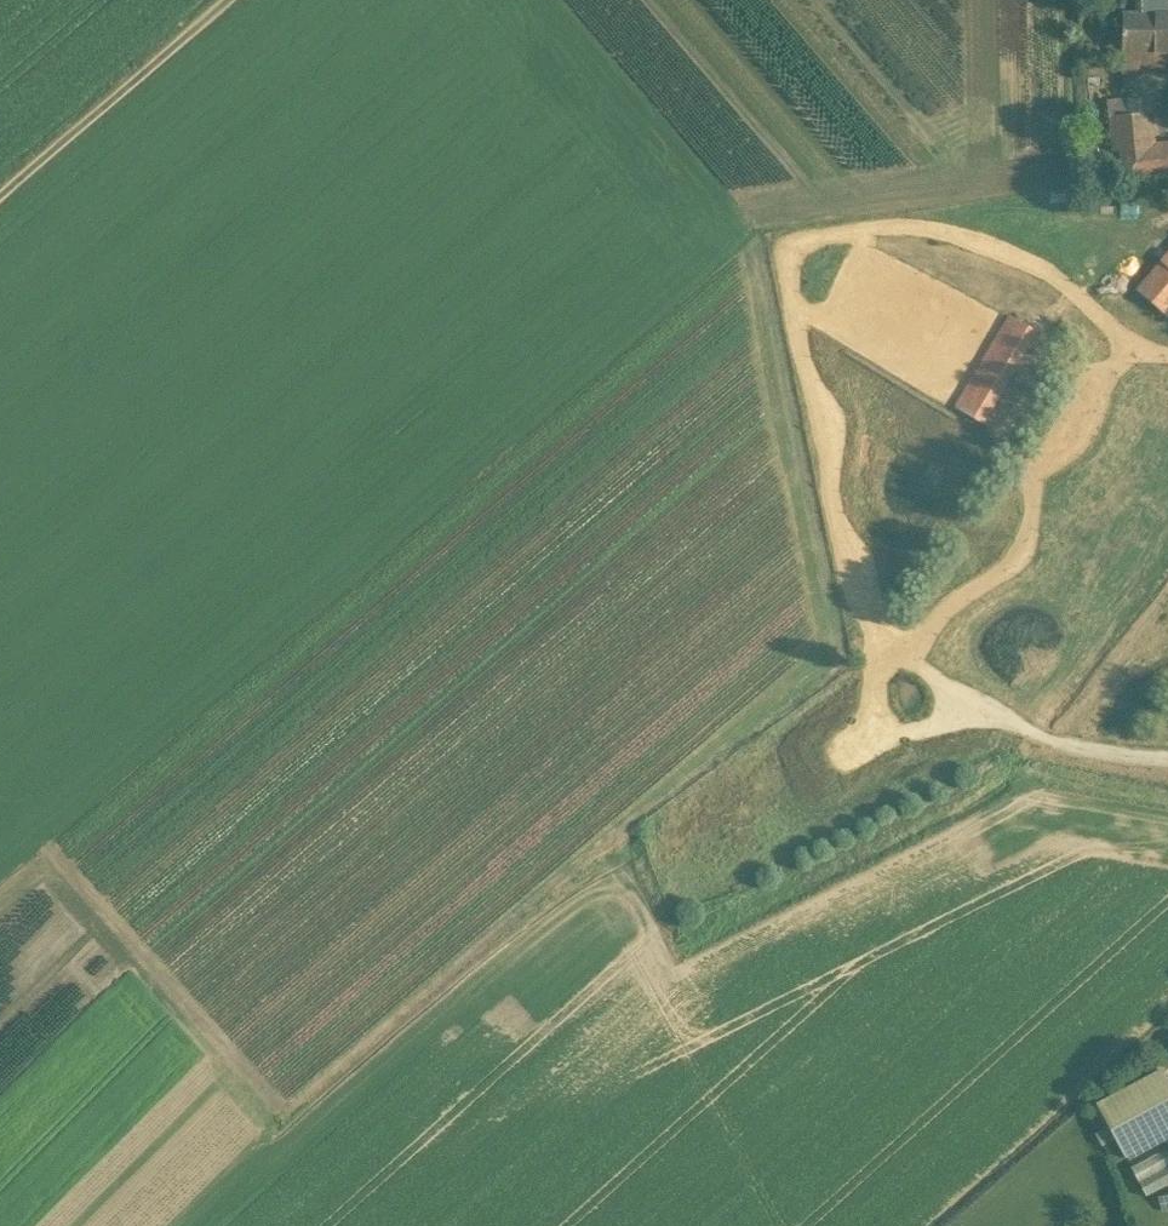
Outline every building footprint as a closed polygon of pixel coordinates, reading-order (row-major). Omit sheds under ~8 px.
[(1142,11),(1124,11),(1124,61),(1141,61),(1141,55),(1167,55),(1167,0),(1142,0),(1142,11)] [(1167,177),(1167,146),(1141,148),(1137,102),(1107,105),(1112,152),(1118,151),(1121,182),(1167,177)] [(1167,317),(1167,258),(1138,291),(1167,317)] [(957,409),(984,425),(1038,333),(1011,317),(957,409)] [(1167,1135),(1167,1081),(1162,1069),(1097,1104),(1126,1158),(1167,1135)] [(1144,1192),(1167,1183),(1167,1151),(1133,1164),(1144,1192)]
